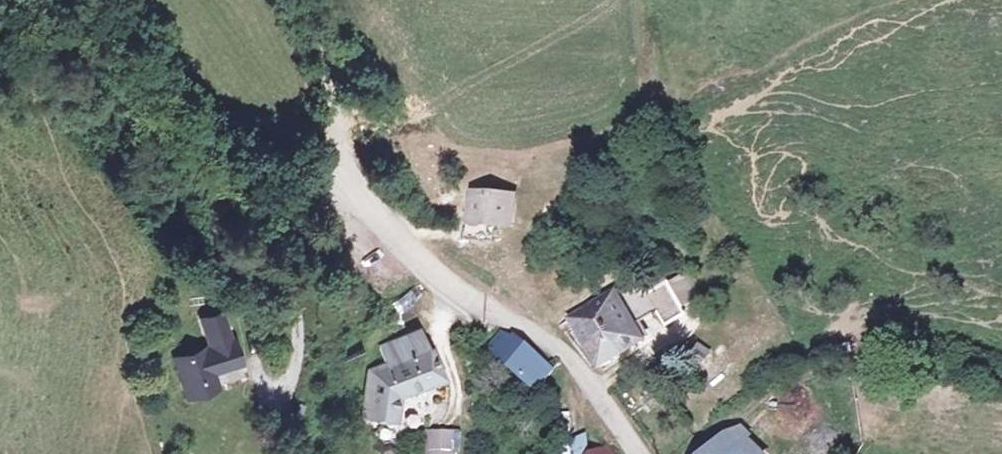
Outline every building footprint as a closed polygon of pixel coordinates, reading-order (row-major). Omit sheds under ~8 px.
[(511,194),(472,191),(470,221),(509,224),(511,194)] [(689,280),(667,294),(682,313),(702,301),(689,280)] [(687,321),(682,313),(667,294),(651,304),(641,288),(596,313),(626,359),(648,346),(639,330),(658,318),(666,332),(687,321)] [(607,371),(626,359),(596,313),(574,325),(607,371)] [(200,349),(165,361),(176,400),(205,391),(201,376),(230,367),(221,343),(220,344),(212,316),(191,323),(200,349)] [(407,332),(376,354),(385,366),(373,375),(366,380),(360,419),(394,425),(393,403),(437,374),(407,332)] [(514,345),(499,336),(486,349),(510,377),(533,393),(552,373),(514,345)] [(425,435),(424,453),(453,453),(454,436),(425,435)] [(734,442),(721,453),(745,453),(734,442)]
